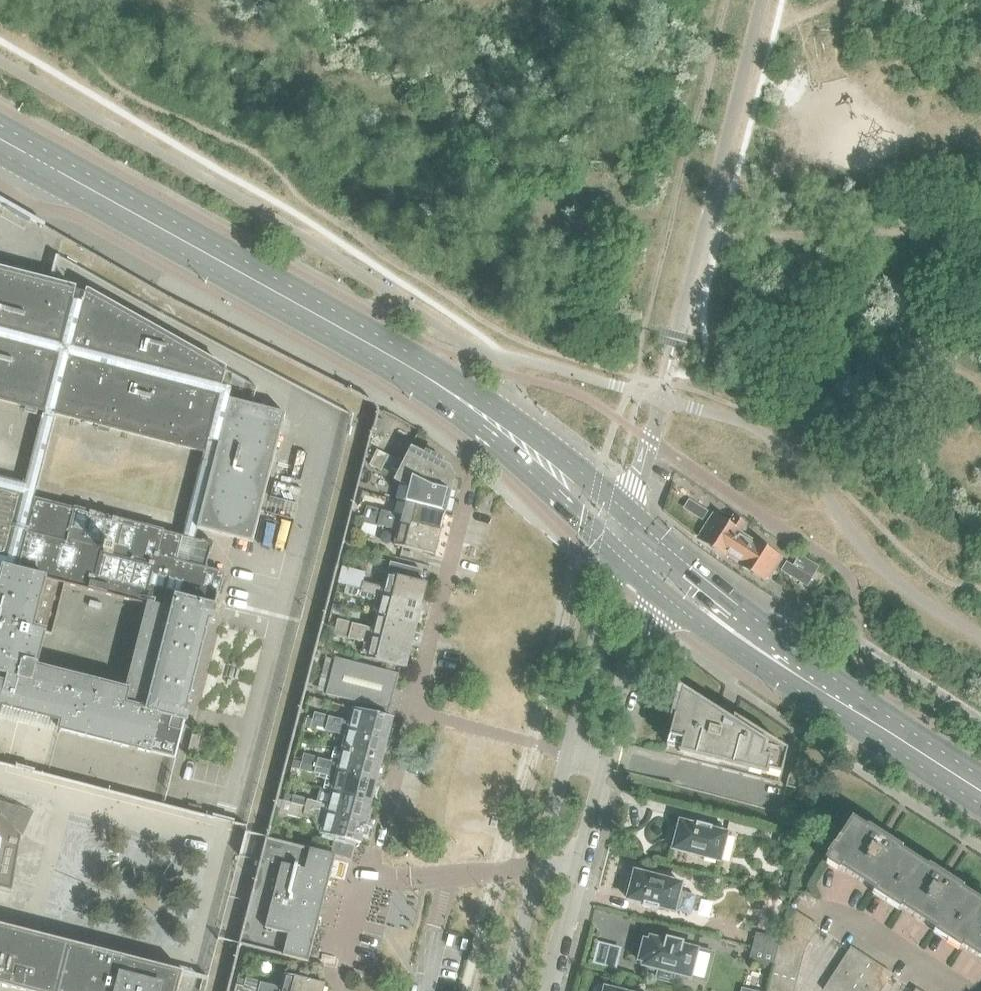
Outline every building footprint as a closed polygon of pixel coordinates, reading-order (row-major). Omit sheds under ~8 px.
[(87,289),(78,287),(78,286),(10,269),(0,267),(0,402),(44,413),(41,427),(26,484),(0,477),(0,565),(4,566),(0,582),(0,713),(4,714),(6,705),(63,720),(61,728),(140,748),(175,758),(185,720),(189,705),(186,704),(188,696),(191,687),(191,686),(208,619),(211,620),(212,617),(214,610),(214,608),(223,572),(206,567),(210,553),(210,554),(213,543),(194,538),(197,530),(253,544),(285,412),(228,398),(230,388),(220,385),(224,370),(90,289),(88,288),(87,289)] [(378,450),(375,456),(415,478),(414,480),(424,486),(450,492),(453,478),(449,469),(440,464),(442,461),(426,453),(424,456),(412,450),(411,450),(404,463),(396,460),(396,459),(388,454),(388,455),(378,450)] [(444,513),(450,492),(424,486),(414,480),(415,478),(375,456),(370,465),(381,471),(396,479),(395,481),(408,488),(404,503),(444,513)] [(706,512),(689,502),(685,509),(702,519),(706,512)] [(439,535),(444,513),(404,503),(401,516),(383,511),(383,510),(367,506),(364,516),(439,535)] [(433,555),(439,535),(364,516),(362,523),(378,527),(378,526),(399,531),(395,545),(433,555)] [(733,560),(747,538),(740,534),(745,527),(732,518),(728,526),(712,516),(698,538),(733,560)] [(747,538),(733,560),(767,582),(770,577),(781,560),(747,538)] [(346,585),(346,587),(421,606),(426,584),(420,583),(423,571),(390,562),(387,574),(384,588),(364,583),(365,581),(348,577),(346,585)] [(810,579),(801,573),(787,564),(783,571),(806,585),(810,579)] [(415,626),(421,606),(346,587),(344,594),(360,599),(360,598),(380,603),(377,616),(415,626)] [(410,647),(415,626),(377,616),(373,629),(354,624),(354,623),(338,619),(335,628),(410,647)] [(405,669),(410,647),(335,628),(333,636),(350,640),(350,639),(370,644),(366,659),(405,669)] [(390,710),(399,674),(335,657),(326,694),(390,710)] [(721,769),(725,754),(717,752),(719,742),(708,739),(714,712),(677,688),(669,718),(673,719),(670,733),(669,733),(664,755),(679,760),(681,760),(681,759),(721,769)] [(312,721),(386,740),(392,718),(353,708),(348,722),(329,717),(328,716),(314,713),(312,721)] [(725,754),(721,769),(762,780),(762,781),(779,785),(785,763),(784,762),(787,751),(734,717),(732,723),(725,754)] [(381,761),(386,740),(312,721),(310,729),(326,733),(326,732),(345,737),(341,751),(381,761)] [(197,753),(201,737),(192,735),(188,750),(197,753)] [(376,782),(381,761),(341,751),(333,749),(330,762),(319,759),(319,758),(304,754),(302,762),(376,782)] [(371,801),(376,782),(302,762),(300,770),(315,774),(315,773),(334,778),(332,788),(331,792),(371,801)] [(293,795),(291,803),(365,822),(371,801),(331,792),(320,789),(317,802),(308,800),(308,799),(293,795)] [(282,801),(279,813),(301,819),(304,816),(305,815),(315,818),(314,820),(320,833),(320,834),(335,838),(331,855),(336,856),(335,857),(351,861),(356,843),(359,844),(365,822),(291,803),(282,801)] [(868,864),(885,837),(880,834),(878,836),(852,819),(826,860),(862,883),(872,868),(868,864)] [(720,861),(727,834),(711,830),(711,827),(697,823),(696,826),(680,822),(679,826),(674,825),(669,844),(674,845),(673,849),(720,861)] [(862,883),(888,900),(914,859),(888,843),(889,840),(885,837),(868,864),(872,868),(862,883)] [(322,912),(335,857),(336,856),(269,839),(266,838),(253,892),(239,945),(308,963),(309,962),(322,912)] [(929,903),(946,877),(940,873),(939,876),(914,859),(888,900),(914,916),(924,900),(929,903)] [(696,896),(681,892),(681,893),(679,893),(681,884),(635,872),(634,876),(629,875),(624,894),(629,895),(628,899),(644,904),(643,906),(657,910),(658,907),(674,911),(675,910),(677,911),(676,912),(691,915),(696,896)] [(914,916),(949,939),(974,898),(961,890),(949,882),(950,879),(946,877),(929,903),(924,900),(914,916)] [(974,898),(949,939),(980,960),(980,903),(974,898)] [(783,932),(795,940),(808,920),(789,907),(783,932)] [(795,940),(807,947),(817,930),(819,927),(808,920),(795,940)] [(183,972),(73,943),(0,925),(0,986),(2,986),(20,990),(178,990),(183,972)] [(795,940),(783,932),(780,940),(777,953),(776,955),(801,962),(805,949),(807,947),(795,940)] [(753,947),(777,953),(780,940),(757,934),(753,947)] [(690,978),(697,950),(681,946),(682,943),(667,940),(666,942),(650,938),(649,942),(644,941),(639,960),(644,962),(643,966),(657,969),(654,980),(673,985),(676,974),(690,978)] [(776,955),(777,953),(753,947),(750,961),(773,967),(773,966),(776,955)] [(849,975),(862,954),(851,947),(849,951),(837,968),(849,975)] [(872,961),(862,954),(849,975),(859,981),(872,961)] [(799,973),(801,962),(776,955),(773,966),(799,973)] [(872,961),(859,981),(869,988),(882,967),(872,961)] [(796,985),(799,973),(773,966),(773,967),(770,978),(796,985)] [(874,990),(881,990),(890,977),(892,974),(882,967),(869,988),(874,990)] [(849,975),(837,968),(823,990),(825,990),(838,990),(849,975)] [(244,987),(261,990),(322,990),(324,985),(319,983),(284,974),(280,988),(261,983),(261,982),(245,979),(244,987)] [(859,981),(849,975),(838,990),(853,990),(859,981)] [(796,985),(770,978),(767,990),(770,990),(794,990),(796,985)] [(869,988),(859,981),(853,990),(867,990),(869,988)]
